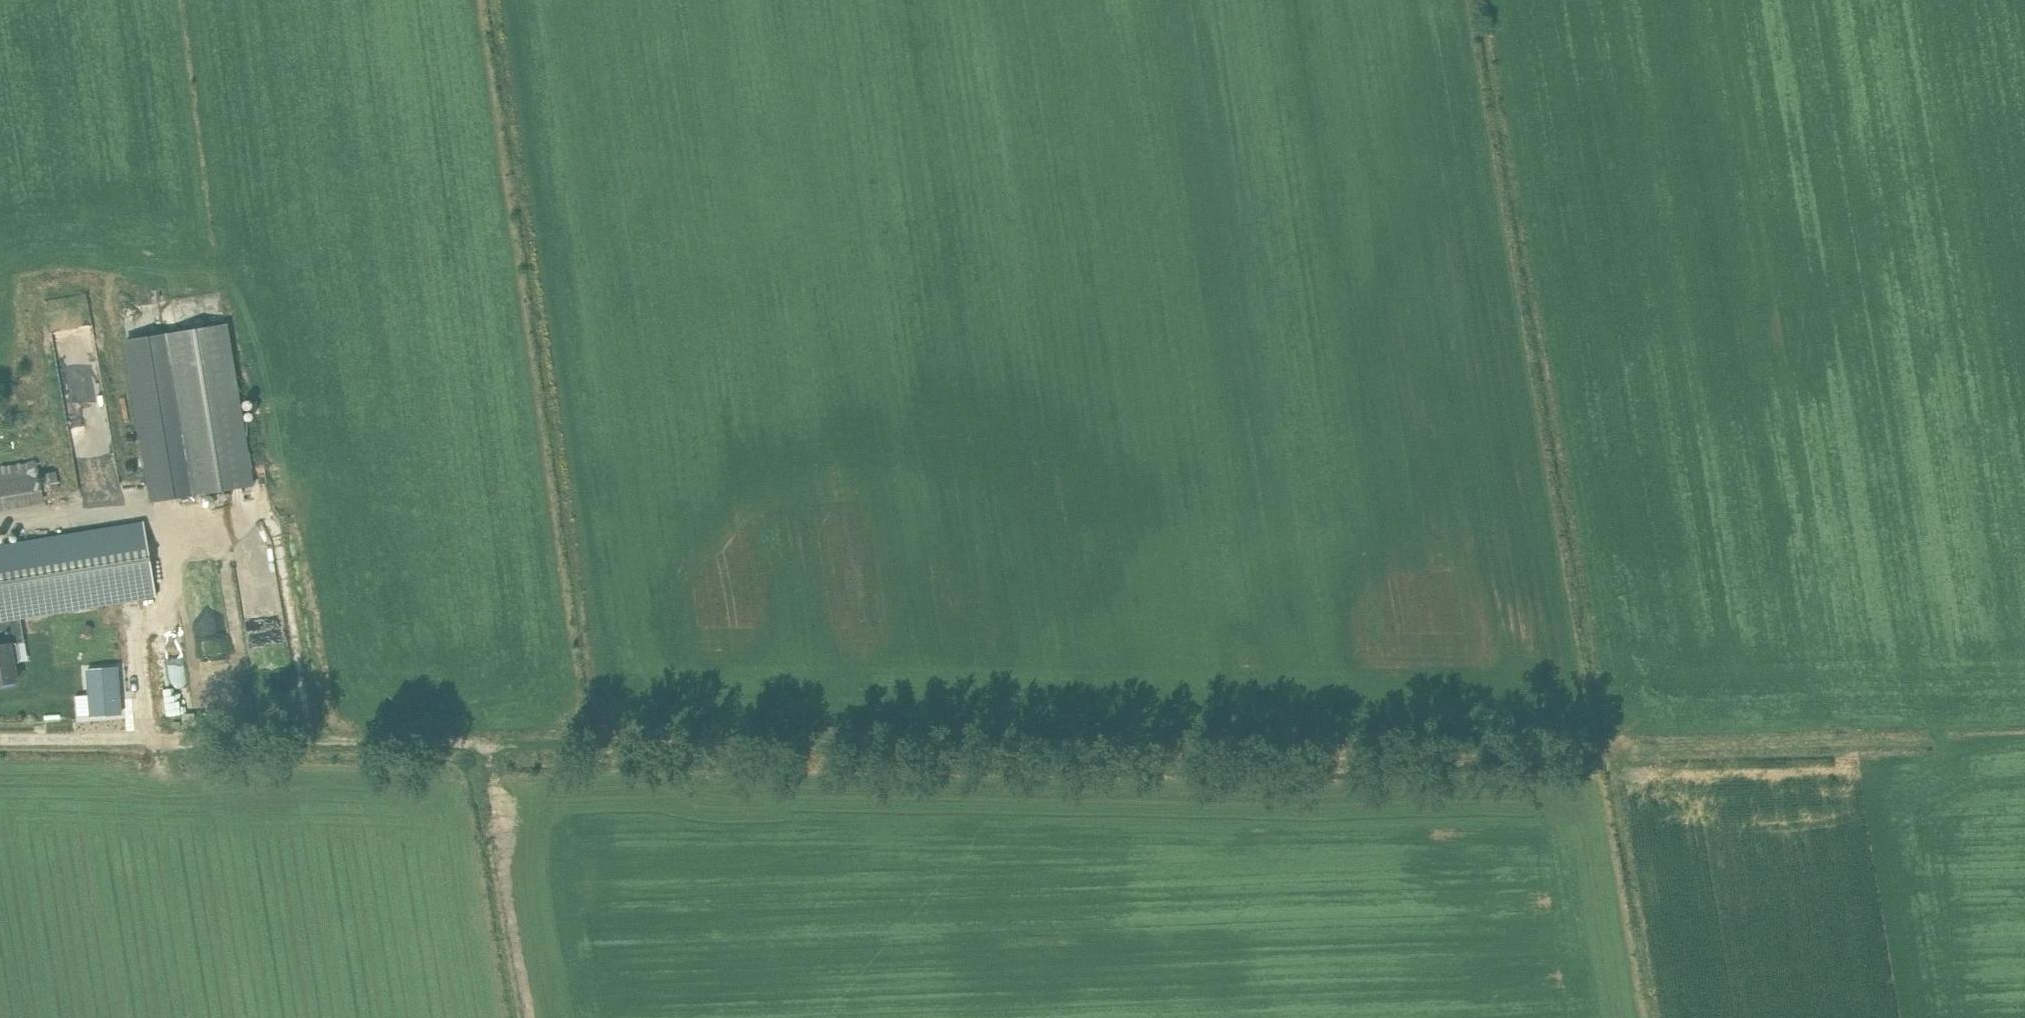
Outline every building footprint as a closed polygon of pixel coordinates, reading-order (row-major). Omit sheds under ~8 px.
[(229,327),(160,338),(130,343),(155,503),(254,488),(229,327)] [(43,490),(57,488),(55,471),(41,472),(43,490)] [(43,498),(39,474),(0,480),(0,505),(43,498)] [(20,662),(16,643),(12,643),(11,637),(22,635),(19,618),(156,595),(144,521),(0,545),(0,683),(17,681),(14,662),(20,662)] [(217,645),(200,646),(187,646),(190,704),(219,703),(217,645)] [(91,715),(121,713),(117,667),(87,669),(89,695),(91,714),(91,715)]
